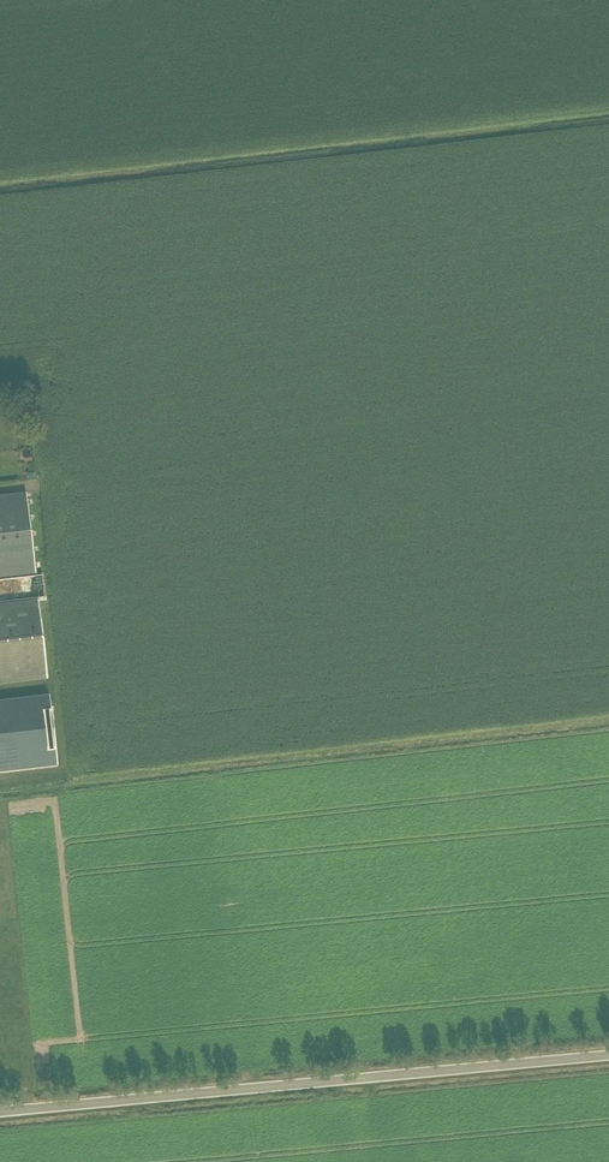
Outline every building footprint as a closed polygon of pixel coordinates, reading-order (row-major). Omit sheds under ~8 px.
[(0,496),(0,578),(35,574),(26,493),(0,496)] [(39,601),(0,605),(0,684),(48,678),(39,601)] [(58,766),(50,696),(0,702),(0,773),(58,766)]
